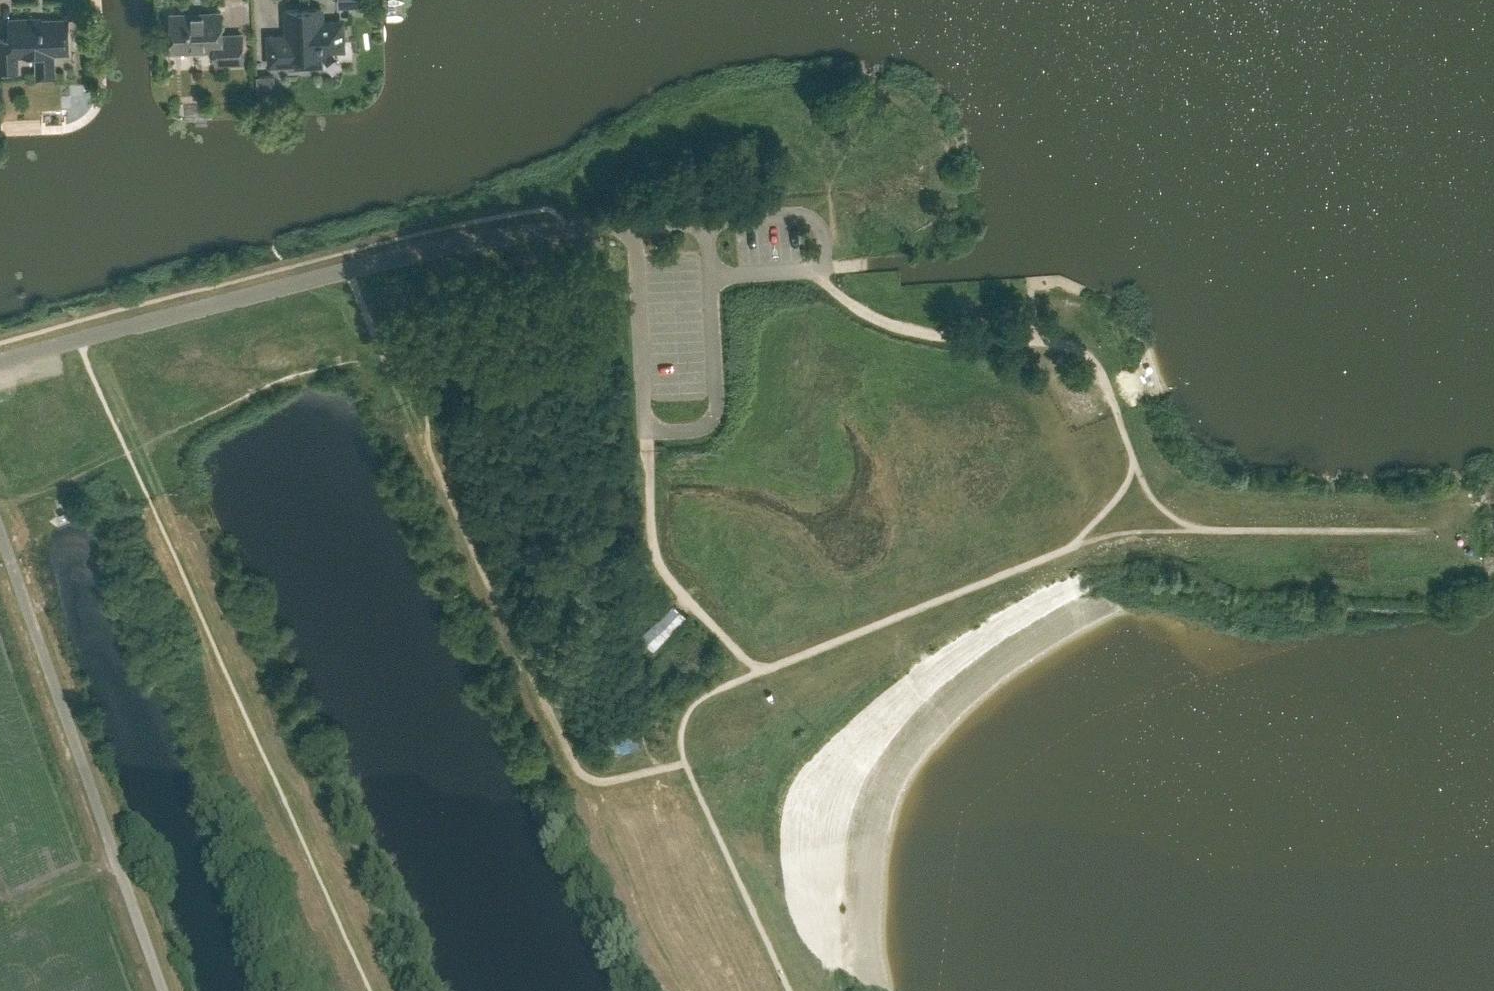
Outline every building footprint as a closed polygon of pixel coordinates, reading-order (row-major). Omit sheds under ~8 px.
[(372,0),(354,0),(354,10),(372,10),(372,0)] [(286,10),(287,35),(269,36),(270,64),(288,63),(288,68),(289,68),(289,66),(315,65),(314,55),(323,55),(323,49),(343,49),(342,21),(322,22),(321,8),(286,10)] [(216,63),(243,62),(242,34),(222,35),(221,12),(170,14),(171,51),(215,49),(216,63)] [(65,20),(31,21),(31,19),(12,19),(13,38),(0,39),(0,72),(17,72),(16,53),(37,53),(38,78),(57,77),(56,52),(66,52),(66,46),(68,46),(68,35),(66,35),(65,20)] [(274,74),(257,75),(258,104),(276,103),(274,74)] [(654,652),(687,617),(673,603),(640,638),(654,652)]
